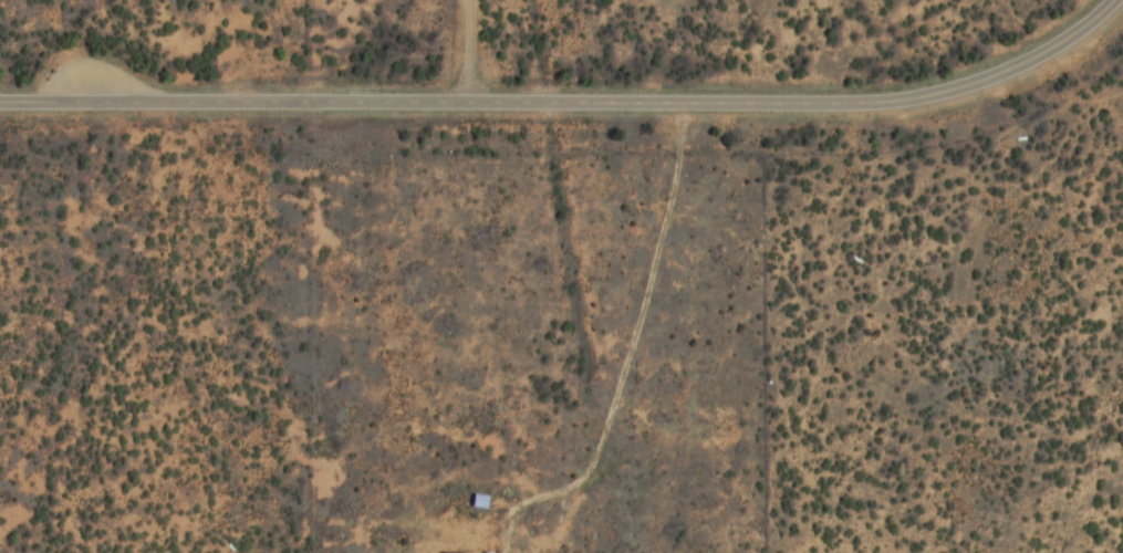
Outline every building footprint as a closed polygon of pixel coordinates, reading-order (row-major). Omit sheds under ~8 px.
[(486,496),(472,495),(470,508),(485,509),(486,496)]
